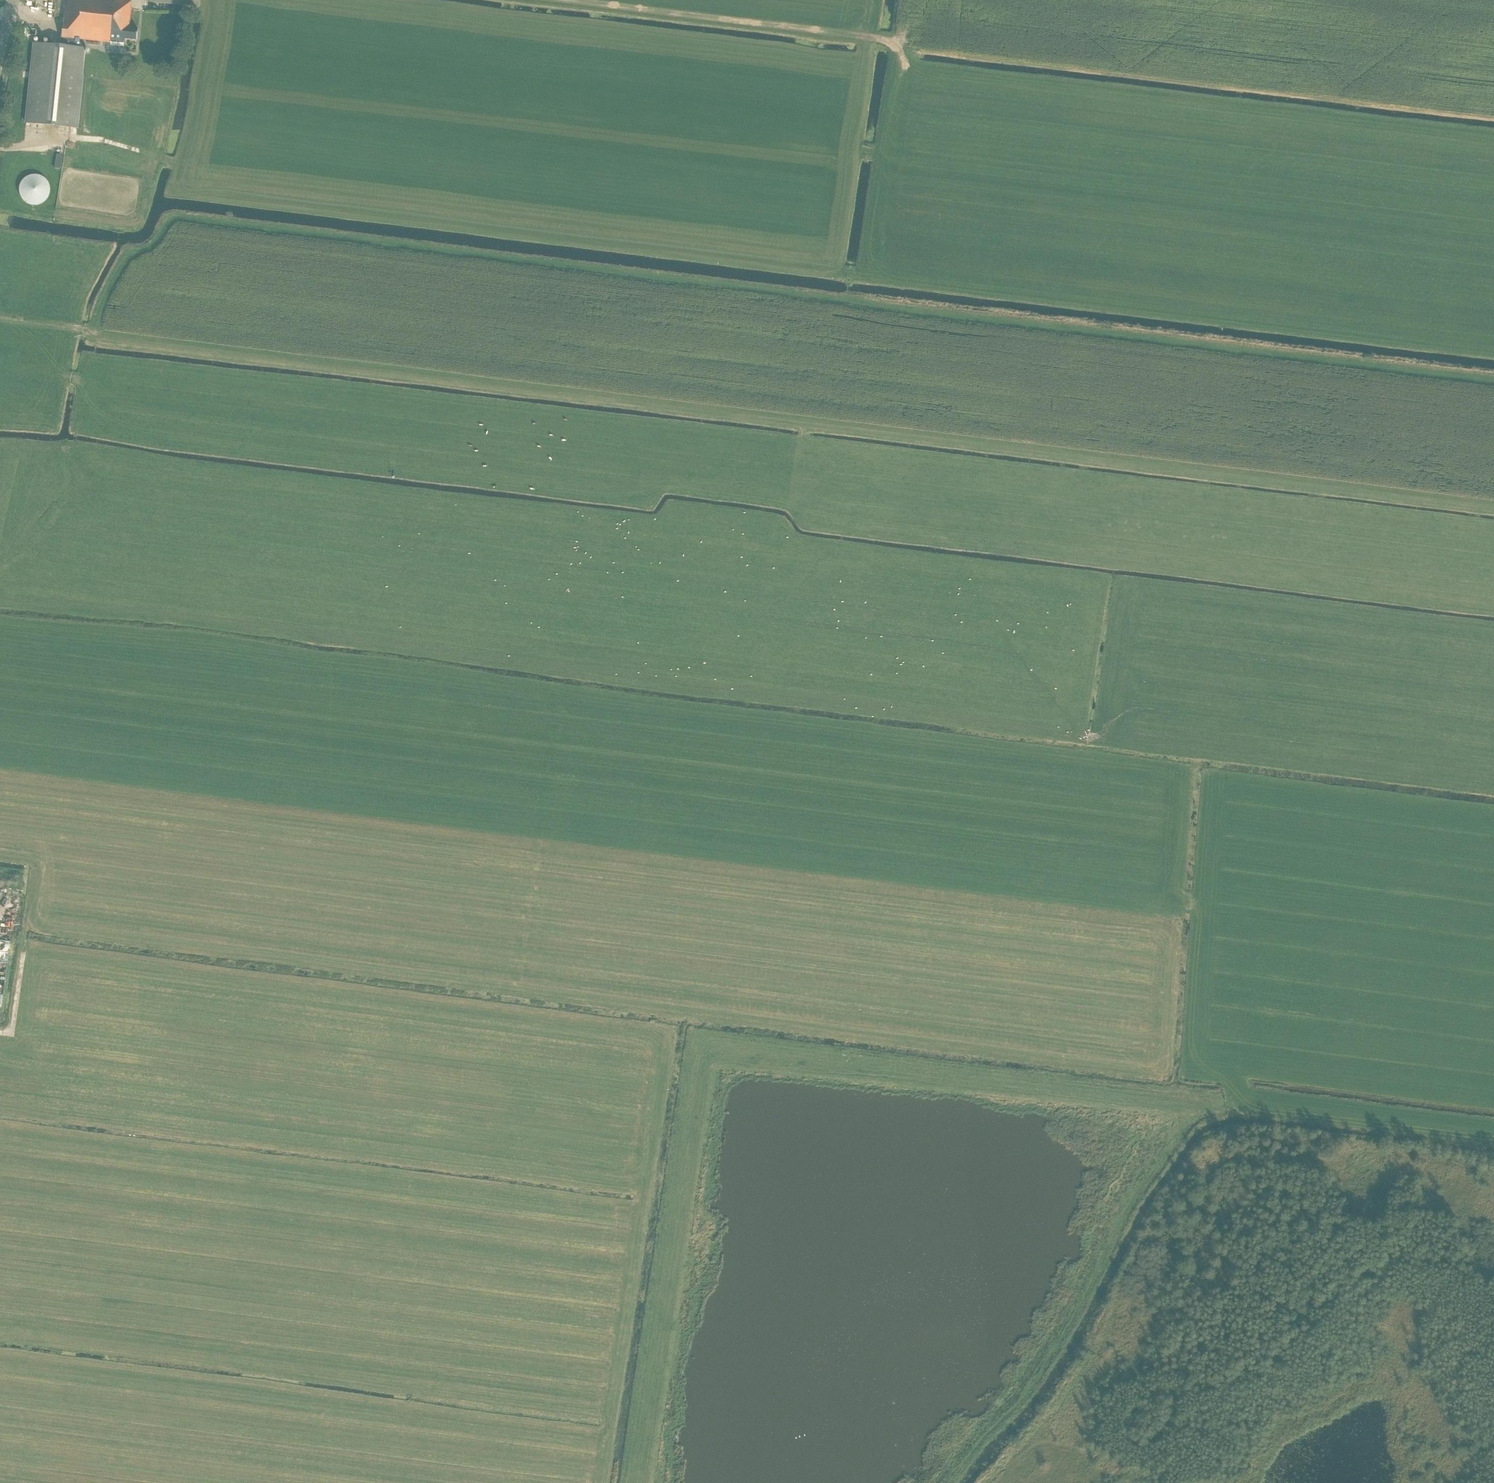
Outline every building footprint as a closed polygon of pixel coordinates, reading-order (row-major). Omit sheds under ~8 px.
[(139,29),(131,28),(133,9),(131,9),(132,0),(131,0),(65,0),(61,37),(64,37),(84,39),(126,43),(126,39),(138,41),(139,29)] [(84,39),(64,37),(63,46),(34,43),(26,123),(77,128),(86,48),(83,48),(84,39)] [(21,198),(25,201),(28,204),(33,205),(37,205),(42,203),(45,201),(48,197),(50,193),(50,188),(49,184),(46,180),(43,177),(39,175),(34,174),(29,175),(25,177),(22,180),(20,185),(19,189),(20,194),(21,198)]
